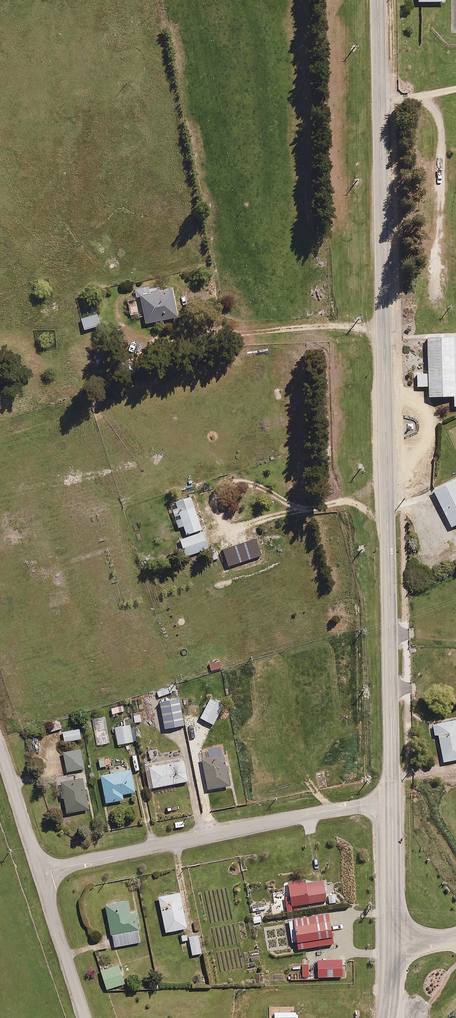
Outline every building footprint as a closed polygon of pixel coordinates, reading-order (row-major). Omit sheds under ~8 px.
[(172,288),(140,295),(146,324),(178,317),(172,288)] [(97,314),(81,319),(84,330),(100,325),(97,314)] [(427,337),(429,397),(455,397),(455,407),(455,336),(427,337)] [(433,490),(452,527),(455,525),(455,479),(433,490)] [(202,529),(190,497),(175,502),(177,507),(171,509),(178,529),(183,527),(186,535),(202,529)] [(209,549),(203,532),(180,540),(186,557),(209,549)] [(261,556),(256,539),(223,550),(228,567),(261,556)] [(220,661),(209,664),(211,671),(222,669),(220,661)] [(179,699),(160,702),(165,729),(183,726),(179,699)] [(223,706),(210,699),(200,718),(213,725),(223,706)] [(105,717),(92,719),(97,745),(110,743),(105,717)] [(433,724),(435,736),(439,735),(444,762),(455,760),(455,720),(433,724)] [(130,725),(115,727),(118,744),(133,742),(130,725)] [(80,729),(63,732),(65,743),(82,739),(80,729)] [(223,745),(200,749),(208,790),(231,785),(223,745)] [(80,749),(63,752),(66,773),(84,770),(80,749)] [(184,761),(149,768),(153,789),(188,782),(184,761)] [(131,770),(100,776),(106,804),(124,800),(123,795),(135,792),(131,770)] [(83,778),(60,782),(62,792),(60,792),(61,799),(64,798),(67,814),(88,810),(85,795),(88,794),(87,790),(85,790),(83,778)] [(305,879),(287,882),(291,907),(326,902),(323,881),(306,884),(305,879)] [(180,893),(158,897),(166,933),(187,928),(180,893)] [(128,901),(105,906),(113,948),(141,943),(136,913),(130,914),(128,901)] [(333,944),(328,914),(294,920),(298,950),(333,944)] [(198,936),(189,937),(192,956),(202,954),(198,936)] [(343,977),(342,960),(318,961),(319,978),(343,977)] [(119,965),(101,971),(107,990),(125,984),(119,965)]
